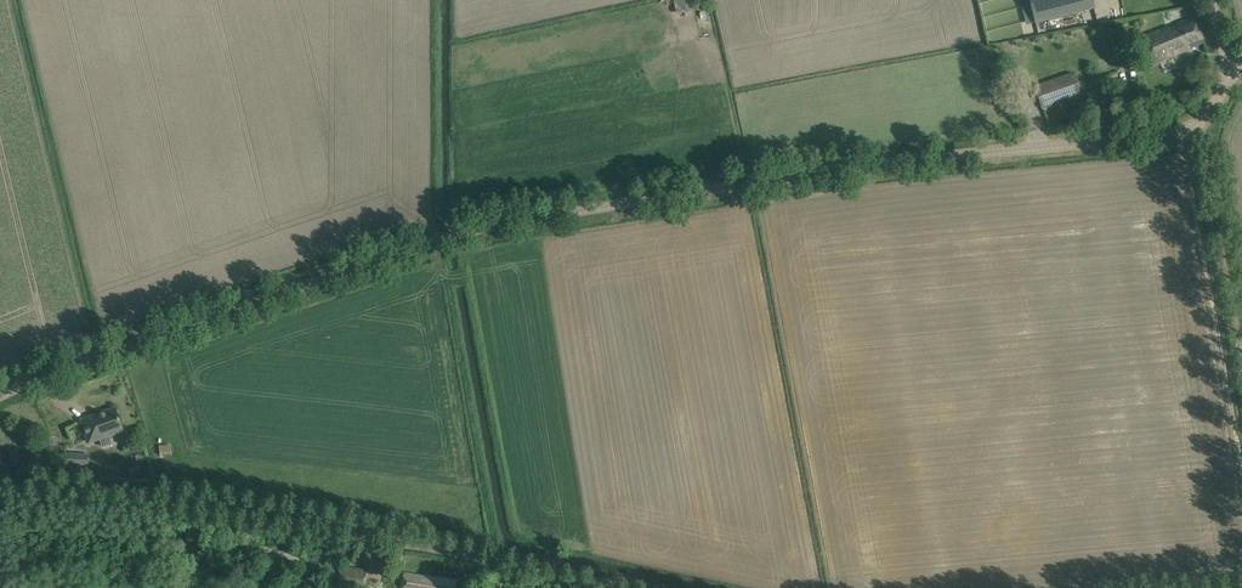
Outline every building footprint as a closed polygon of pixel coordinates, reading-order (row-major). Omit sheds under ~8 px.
[(693,7),(692,0),(675,0),(678,11),(693,7)] [(1035,24),(1094,8),(1092,0),(1029,0),(1035,24)] [(1141,37),(1152,64),(1205,42),(1194,16),(1141,37)] [(1080,95),(1073,73),(1034,86),(1042,109),(1080,95)] [(81,420),(89,442),(123,431),(115,409),(81,420)] [(153,433),(160,431),(156,420),(149,422),(153,433)] [(160,445),(161,453),(172,452),(171,444),(160,445)] [(87,467),(88,455),(66,454),(65,466),(87,467)] [(346,587),(365,587),(367,571),(340,567),(337,587),(346,587)] [(404,573),(402,587),(456,587),(457,581),(404,573)]
